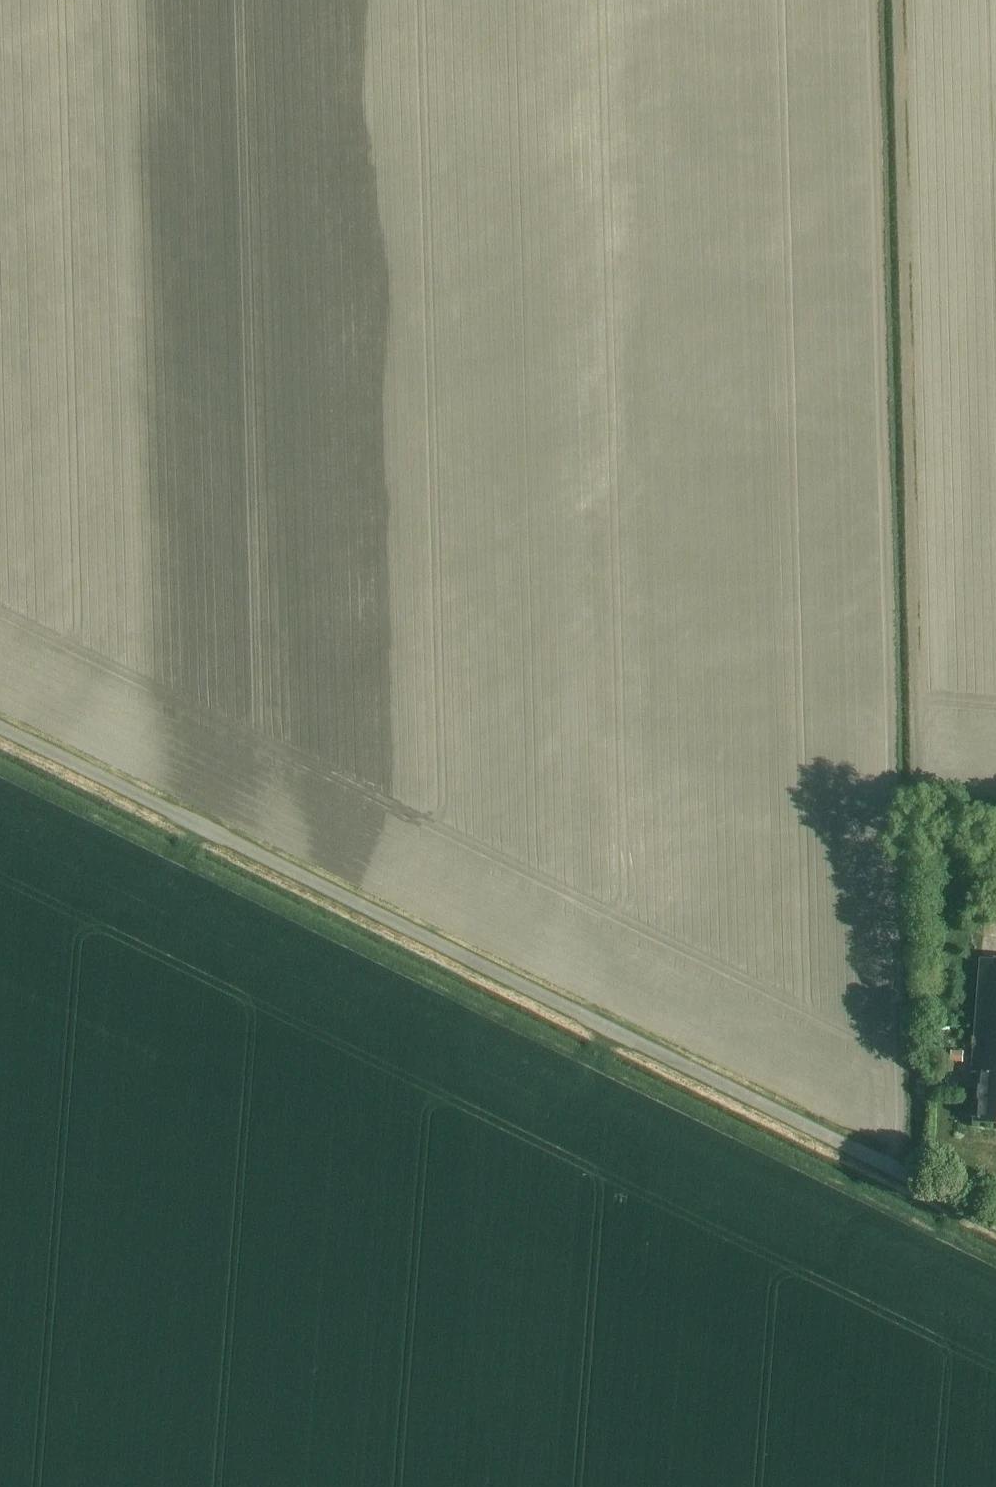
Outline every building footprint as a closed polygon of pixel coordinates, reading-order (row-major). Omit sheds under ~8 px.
[(982,957),(973,1074),(980,1074),(978,1101),(972,1101),(971,1117),(979,1118),(978,1124),(995,1125),(995,958),(982,957)] [(963,1053),(952,1053),(952,1060),(963,1061),(963,1053)]
